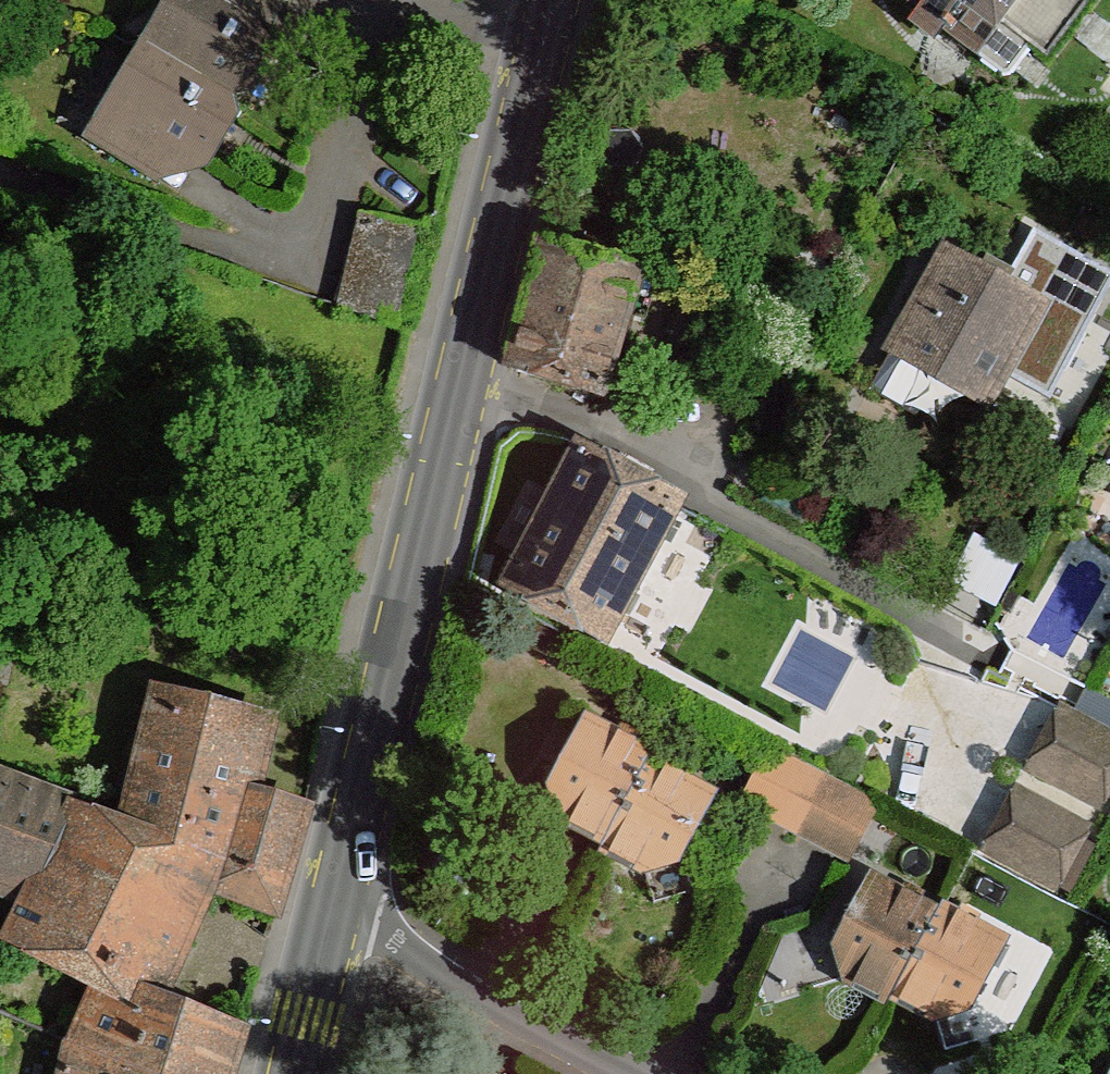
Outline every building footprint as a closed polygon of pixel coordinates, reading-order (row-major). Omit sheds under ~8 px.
[(221,0),(177,0),(169,15),(171,25),(157,48),(238,97),(260,59),(280,54),(275,32),(221,0)] [(279,0),(221,0),(275,32),(279,0)] [(1013,72),(1034,44),(1051,56),(1092,0),(915,0),(1013,72)] [(238,97),(157,48),(150,44),(129,78),(132,91),(116,116),(197,163),(222,123),(243,119),(238,97)] [(153,180),(197,163),(116,116),(96,146),(153,180)] [(418,228),(358,215),(332,302),(393,324),(418,228)] [(637,271),(545,247),(512,368),(601,396),(637,271)] [(1042,304),(947,254),(896,352),(990,401),(1042,304)] [(554,511),(586,451),(545,429),(513,491),(554,511)] [(684,499),(586,451),(554,511),(510,592),(609,644),(678,510),(684,499)] [(151,704),(122,824),(219,864),(285,889),(305,823),(245,805),(259,732),(151,704)] [(1059,707),(1027,769),(1102,808),(1109,794),(1109,734),(1059,707)] [(652,754),(587,721),(552,788),(562,819),(605,843),(649,761),(652,754)] [(823,778),(772,751),(743,803),(797,832),(823,778)] [(712,795),(649,761),(605,843),(602,849),(645,872),(678,862),(712,795)] [(32,897),(75,805),(0,776),(0,885),(32,897)] [(846,790),(823,778),(797,832),(849,858),(876,805),(846,790)] [(1093,828),(1015,787),(979,854),(1058,895),(1093,828)] [(562,819),(552,788),(518,796),(528,829),(562,819)] [(122,824),(75,805),(32,897),(6,944),(96,986),(156,1013),(219,864),(122,824)] [(688,893),(678,862),(645,872),(654,903),(688,893)] [(937,913),(873,880),(838,948),(848,979),(891,1001),(894,996),(937,913)] [(941,908),(937,913),(894,996),(937,1018),(971,1008),(1004,941),(941,908)] [(848,979),(838,948),(805,956),(814,989),(848,979)] [(96,986),(73,1042),(152,1073),(230,1073),(239,1047),(156,1013),(96,986)] [(980,1040),(971,1008),(937,1018),(946,1049),(980,1040)] [(73,1042),(65,1073),(152,1073),(73,1042)]
